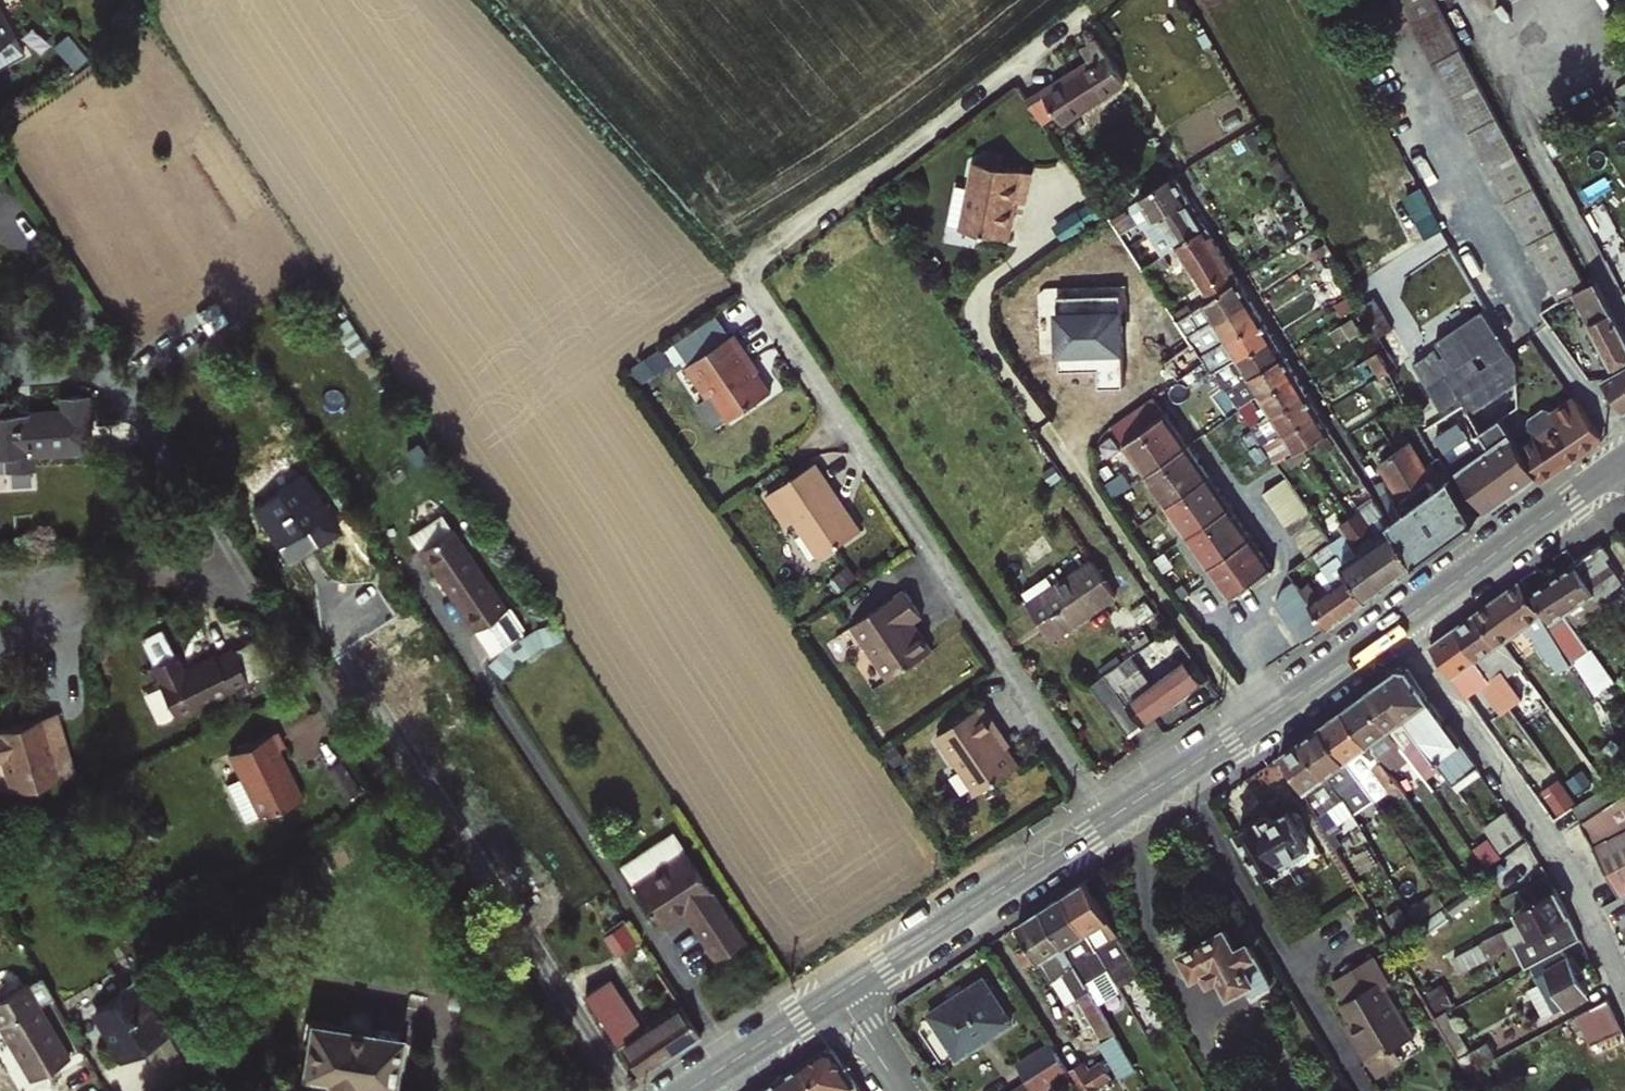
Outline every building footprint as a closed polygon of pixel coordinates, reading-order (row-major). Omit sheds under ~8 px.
[(1434,0),(1398,0),(1557,306),(1572,297),(1584,290),(1434,0)] [(15,33),(0,8),(0,43),(15,33)] [(1044,85),(1023,100),(1039,123),(1051,115),(1057,125),(1121,84),(1093,40),(1079,49),(1088,65),(1047,91),(1044,85)] [(1029,174),(972,162),(967,193),(951,190),(944,228),(1006,240),(1013,202),(1023,204),(1029,174)] [(1157,219),(1188,200),(1174,176),(1114,215),(1109,216),(1119,232),(1135,222),(1140,229),(1145,226),(1149,224),(1157,219)] [(1427,185),(1411,193),(1432,235),(1448,226),(1427,185)] [(1206,228),(1188,200),(1157,219),(1149,224),(1145,226),(1149,233),(1153,238),(1163,255),(1174,248),(1206,228)] [(1206,228),(1174,248),(1207,301),(1238,281),(1206,228)] [(1317,251),(1311,255),(1316,263),(1322,260),(1317,251)] [(1322,260),(1316,263),(1321,272),(1326,269),(1322,260)] [(1251,302),(1238,281),(1207,301),(1197,307),(1191,311),(1175,321),(1185,336),(1212,320),(1214,324),(1251,302)] [(1594,284),(1584,290),(1572,297),(1617,372),(1606,379),(1624,405),(1624,336),(1594,284)] [(1054,304),(1056,346),(1092,343),(1092,350),(1120,348),(1117,300),(1054,304)] [(1187,305),(1191,311),(1197,307),(1193,301),(1187,305)] [(1261,320),(1251,302),(1214,324),(1212,320),(1185,336),(1191,344),(1195,341),(1202,352),(1223,339),(1224,341),(1261,320)] [(1273,338),(1261,320),(1224,341),(1223,339),(1202,352),(1205,357),(1215,372),(1273,338)] [(752,361),(735,337),(684,373),(704,402),(708,400),(724,424),(770,392),(750,363),(752,361)] [(1273,338),(1215,372),(1228,391),(1285,358),(1273,338)] [(1370,358),(1376,370),(1380,378),(1386,374),(1395,369),(1392,364),(1384,350),(1370,358)] [(1285,358),(1228,391),(1242,411),(1249,406),(1260,400),(1297,378),(1285,358)] [(1517,402),(1492,360),(1452,384),(1482,433),(1502,420),(1511,434),(1520,428),(1517,402)] [(1386,374),(1380,378),(1385,386),(1391,382),(1386,374)] [(1307,395),(1297,378),(1260,400),(1271,417),(1307,395)] [(33,454),(88,451),(84,395),(59,396),(59,409),(3,412),(1,400),(0,400),(0,456),(6,455),(8,471),(34,469),(33,454)] [(1319,414),(1307,395),(1271,417),(1260,423),(1253,428),(1260,439),(1264,445),(1319,414)] [(1260,423),(1249,406),(1242,411),(1253,428),(1260,423)] [(1371,415),(1374,420),(1378,418),(1383,415),(1379,410),(1371,415)] [(1162,411),(1147,421),(1149,424),(1144,427),(1166,459),(1188,444),(1168,415),(1165,417),(1162,411)] [(1383,415),(1378,418),(1384,428),(1394,422),(1388,412),(1383,415)] [(1587,413),(1558,432),(1533,449),(1529,443),(1521,449),(1539,477),(1541,480),(1603,438),(1587,413)] [(1278,465),(1331,434),(1319,414),(1264,445),(1278,465)] [(1511,496),(1483,457),(1471,440),(1460,424),(1462,422),(1455,414),(1438,426),(1456,450),(1467,466),(1462,470),(1490,511),(1511,496)] [(1493,450),(1483,457),(1511,496),(1539,477),(1521,449),(1511,434),(1502,420),(1482,433),(1493,450)] [(1147,421),(1125,435),(1130,443),(1127,445),(1146,473),(1166,459),(1144,427),(1149,424),(1147,421)] [(1529,443),(1520,428),(1511,434),(1521,449),(1529,443)] [(1420,503),(1448,542),(1477,520),(1454,478),(1437,489),(1431,479),(1433,477),(1412,442),(1397,454),(1422,501),(1420,503)] [(1188,444),(1166,459),(1187,490),(1209,475),(1188,444)] [(1451,454),(1462,470),(1467,466),(1456,450),(1451,454)] [(1424,559),(1448,542),(1420,503),(1422,501),(1397,454),(1380,464),(1401,502),(1403,501),(1409,511),(1402,515),(1388,493),(1382,497),(1395,519),(1396,518),(1424,559)] [(1448,468),(1443,457),(1436,462),(1441,472),(1448,468)] [(1166,459),(1146,473),(1167,504),(1187,490),(1166,459)] [(858,533),(811,465),(762,499),(784,529),(791,524),(818,562),(858,533)] [(340,529),(303,473),(255,505),(292,561),(340,529)] [(1209,475),(1187,490),(1209,521),(1230,506),(1209,475)] [(1286,478),(1264,493),(1273,507),(1295,491),(1287,479),(1286,478)] [(1187,490),(1167,504),(1188,536),(1209,521),(1187,490)] [(1295,491),(1273,507),(1281,520),(1304,504),(1295,491)] [(1364,538),(1369,545),(1371,543),(1383,560),(1380,562),(1394,581),(1418,564),(1391,522),(1375,499),(1352,516),(1366,537),(1364,538)] [(1304,504),(1281,520),(1290,533),(1313,517),(1304,504)] [(1230,506),(1209,521),(1230,552),(1252,537),(1230,506)] [(1330,543),(1372,598),(1394,581),(1380,562),(1383,560),(1371,543),(1369,545),(1364,538),(1366,537),(1352,516),(1340,525),(1345,533),(1330,543)] [(1313,517),(1290,533),(1298,546),(1322,530),(1316,522),(1313,517)] [(412,539),(421,552),(440,580),(445,577),(458,597),(453,600),(476,633),(508,612),(453,531),(444,518),(412,539)] [(1393,520),(1391,522),(1418,564),(1421,562),(1424,559),(1396,518),(1395,519),(1393,520)] [(1209,521),(1188,536),(1209,567),(1230,552),(1209,521)] [(1327,538),(1322,530),(1298,546),(1307,560),(1315,554),(1330,543),(1327,538)] [(1230,552),(1209,567),(1231,599),(1274,569),(1252,537),(1230,552)] [(1315,554),(1338,587),(1312,605),(1320,617),(1329,631),(1372,598),(1330,543),(1315,554)] [(1188,558),(1179,545),(1165,554),(1174,567),(1188,558)] [(1620,580),(1599,548),(1588,556),(1608,588),(1620,580)] [(1152,563),(1161,576),(1174,567),(1165,554),(1152,563)] [(1551,621),(1599,696),(1624,678),(1624,629),(1621,623),(1588,645),(1569,616),(1599,594),(1608,588),(1588,556),(1578,562),(1535,591),(1553,619),(1551,621)] [(1053,569),(1025,588),(1034,602),(1031,604),(1054,637),(1116,595),(1094,562),(1062,583),(1053,569)] [(445,577),(440,580),(453,600),(458,597),(445,577)] [(1198,577),(1186,585),(1203,609),(1215,600),(1198,577)] [(1560,665),(1570,659),(1523,580),(1477,613),(1499,644),(1505,640),(1531,621),(1551,656),(1554,654),(1560,665)] [(1295,582),(1271,598),(1280,610),(1303,594),(1295,582)] [(1186,585),(1174,594),(1191,617),(1203,609),(1186,585)] [(903,589),(851,626),(887,678),(930,648),(910,620),(920,613),(903,589)] [(1303,594),(1280,610),(1288,622),(1312,605),(1303,594)] [(1312,605),(1288,622),(1296,634),(1320,617),(1312,605)] [(1492,677),(1504,669),(1513,663),(1518,659),(1505,640),(1499,644),(1477,613),(1457,627),(1492,677)] [(1320,617),(1296,634),(1304,646),(1329,631),(1320,617)] [(1524,697),(1504,669),(1492,677),(1457,627),(1432,645),(1488,724),(1496,718),(1475,689),(1484,684),(1503,712),(1512,705),(1524,697)] [(248,645),(229,654),(246,686),(264,676),(248,645)] [(178,658),(147,673),(156,691),(161,688),(179,724),(247,688),(246,686),(229,654),(228,651),(186,673),(178,658)] [(1093,683),(1130,735),(1211,680),(1193,654),(1128,699),(1109,672),(1093,683)] [(1412,671),(1400,668),(1381,682),(1447,774),(1454,784),(1479,767),(1412,671)] [(1431,785),(1447,774),(1381,682),(1371,689),(1364,694),(1414,763),(1431,785)] [(1404,770),(1414,763),(1364,694),(1345,708),(1363,734),(1373,727),(1404,770)] [(1512,705),(1523,722),(1534,715),(1530,709),(1532,708),(1524,697),(1512,705)] [(1002,733),(982,704),(934,737),(975,796),(1017,767),(997,737),(1002,733)] [(1389,793),(1401,785),(1363,734),(1345,708),(1323,724),(1353,767),(1367,786),(1379,778),(1389,793)] [(0,729),(0,758),(4,757),(13,790),(77,772),(61,711),(0,729)] [(1340,776),(1353,767),(1323,724),(1303,739),(1332,783),(1350,810),(1359,803),(1340,776)] [(1509,742),(1523,731),(1518,724),(1504,734),(1509,742)] [(1528,728),(1523,731),(1509,742),(1503,745),(1514,761),(1539,744),(1528,728)] [(277,733),(232,755),(265,820),(305,800),(278,751),(284,748),(277,733)] [(1284,753),(1311,798),(1332,783),(1303,739),(1284,753)] [(1454,784),(1459,790),(1483,773),(1479,767),(1454,784)] [(1581,803),(1575,807),(1584,821),(1624,793),(1624,772),(1601,789),(1581,803)] [(1545,789),(1561,812),(1576,802),(1559,779),(1545,789)] [(1595,820),(1605,841),(1596,846),(1622,896),(1624,894),(1624,799),(1595,820)] [(1510,811),(1485,826),(1500,848),(1526,834),(1510,811)] [(1259,821),(1239,833),(1265,877),(1286,865),(1283,859),(1309,845),(1299,829),(1306,825),(1302,819),(1295,823),(1289,812),(1273,821),(1271,818),(1261,824),(1259,821)] [(673,831),(648,848),(660,865),(685,849),(673,831)] [(660,927),(683,911),(689,907),(698,922),(693,926),(715,959),(744,939),(685,849),(660,865),(648,848),(620,867),(632,885),(660,927)] [(1515,924),(1447,960),(1456,975),(1571,914),(1550,875),(1501,900),(1515,924)] [(1404,891),(1411,902),(1439,887),(1431,876),(1404,891)] [(1093,938),(1098,947),(1131,1005),(1141,999),(1130,979),(1127,981),(1106,945),(1122,935),(1090,879),(1078,887),(1067,894),(1093,938)] [(1083,956),(1098,947),(1093,938),(1067,894),(1046,908),(1110,1019),(1123,1011),(1101,973),(1095,977),(1083,956)] [(689,907),(683,911),(693,926),(698,922),(689,907)] [(1028,966),(1040,958),(1084,1035),(1096,1028),(1125,1076),(1139,1069),(1110,1019),(1046,908),(1021,924),(1031,942),(1019,950),(1028,966)] [(1229,928),(1186,954),(1199,977),(1209,971),(1215,981),(1225,975),(1236,994),(1253,984),(1260,995),(1279,984),(1254,942),(1241,949),(1229,928)] [(1564,947),(1530,966),(1557,1012),(1590,994),(1581,979),(1584,977),(1580,969),(1577,971),(1564,947)] [(1394,983),(1378,956),(1338,979),(1350,1000),(1346,1002),(1364,1034),(1359,1037),(1372,1062),(1418,1035),(1390,986),(1394,983)] [(24,981),(0,995),(0,1024),(32,1079),(69,1058),(39,1005),(54,997),(40,972),(24,981)] [(988,977),(934,1013),(962,1055),(1018,1021),(988,977)] [(174,1040),(142,984),(126,993),(124,1002),(102,1014),(100,1021),(125,1063),(132,1065),(149,1055),(150,1050),(158,1045),(164,1047),(174,1040)] [(588,996),(640,1075),(658,1063),(700,1036),(679,1004),(649,1024),(638,1007),(630,1013),(624,1005),(622,1006),(616,997),(613,999),(604,986),(588,996)] [(1578,1015),(1595,1047),(1624,1031),(1624,1028),(1610,999),(1578,1015)] [(344,1015),(342,1024),(315,1020),(306,1069),(391,1083),(394,1086),(396,1085),(394,1082),(398,1063),(402,1063),(405,1043),(401,1042),(403,1033),(374,1029),(376,1020),(372,1020),(372,1015),(369,1011),(366,1008),(362,1007),(357,1007),(353,1009),(350,1011),(347,1015),(344,1015)] [(1471,1051),(1447,1010),(1437,1015),(1470,1072),(1497,1058),(1489,1042),(1471,1051)] [(1021,1063),(1031,1078),(1063,1057),(1054,1042),(1021,1063)] [(806,1062),(825,1090),(865,1090),(837,1050),(826,1049),(806,1062)] [(1031,1078),(1039,1090),(1043,1090),(1073,1072),(1063,1057),(1031,1078)] [(806,1062),(783,1077),(793,1090),(825,1090),(806,1062)] [(1073,1072),(1085,1090),(1096,1090),(1115,1080),(1105,1063),(1092,1070),(1087,1063),(1073,1072)] [(783,1077),(761,1090),(793,1090),(783,1077)]
